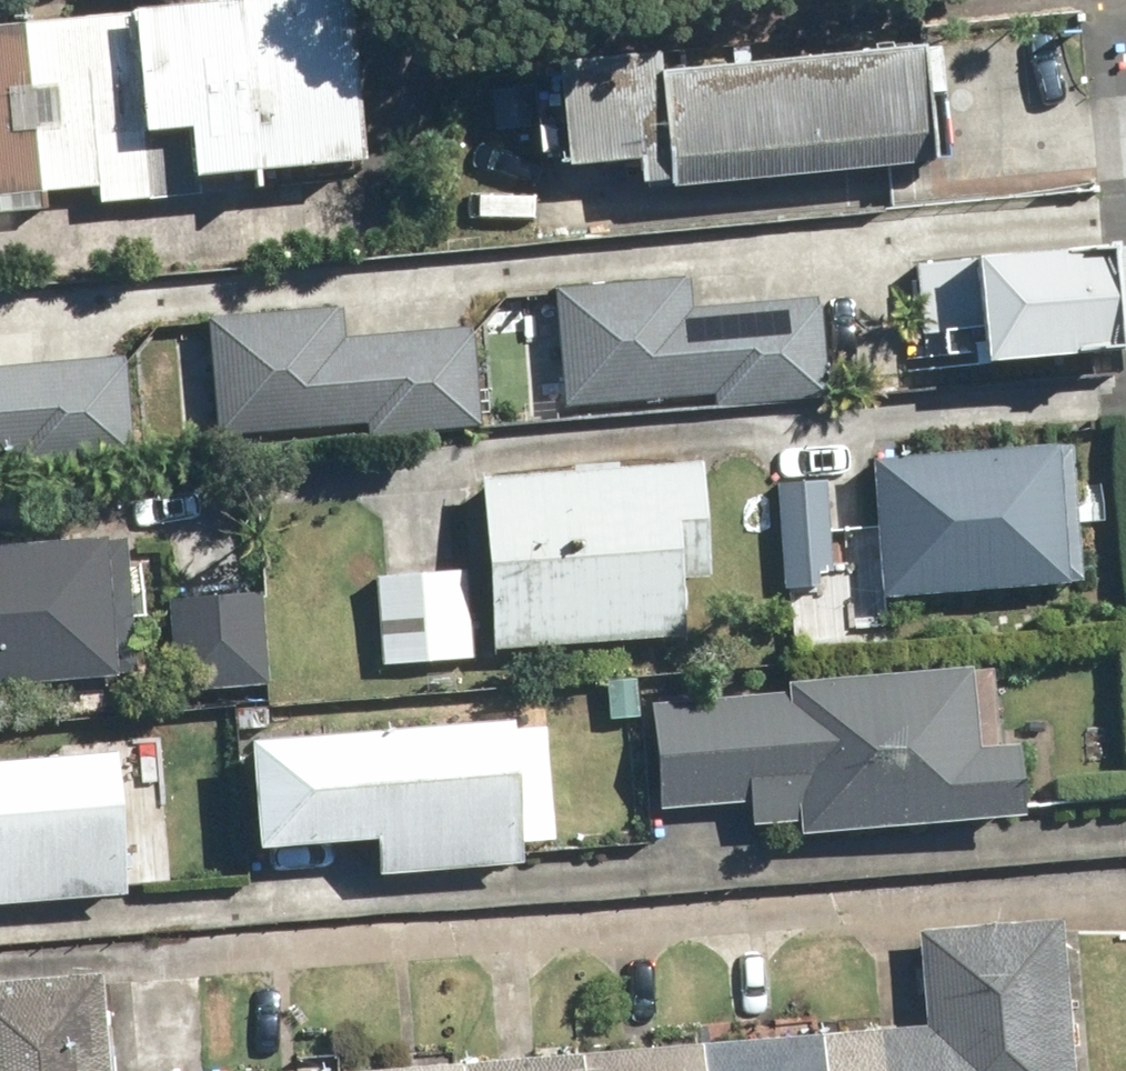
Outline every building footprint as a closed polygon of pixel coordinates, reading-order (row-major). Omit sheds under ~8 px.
[(0,21),(0,193),(360,158),(344,0),(218,0),(0,21)] [(937,124),(933,59),(727,73),(730,110),(669,114),(666,60),(575,66),(585,203),(634,200),(636,227),(989,203),(983,121),(937,124)] [(963,331),(966,364),(1102,353),(1093,251),(908,267),(913,335),(963,331)] [(543,281),(553,398),(817,378),(810,292),(677,302),(675,270),(543,281)] [(197,308),(206,426),(470,405),(463,319),(331,329),(328,297),(197,308)] [(135,433),(129,347),(0,357),(0,444),(135,433)] [(1069,444),(868,459),(877,592),(1079,577),(1069,444)] [(699,462),(477,476),(488,651),(688,638),(684,577),(706,576),(699,462)] [(820,480),(770,483),(777,590),(827,587),(820,480)] [(0,544),(0,685),(132,674),(121,535),(0,544)] [(416,569),(372,573),(379,665),(468,657),(461,566),(416,569)] [(201,595),(162,598),(170,691),(264,683),(255,590),(201,595)] [(978,666),(785,679),(787,697),(634,708),(642,827),(800,816),(801,832),(1034,815),(1029,740),(983,744),(978,666)] [(510,719),(254,736),(261,845),(378,838),(380,870),(519,861),(510,719)] [(0,757),(0,901),(128,892),(118,749),(0,757)] [(1060,917),(914,928),(921,1023),(270,1070),(1072,1070),(1060,917)] [(0,983),(0,1070),(104,1070),(97,976),(0,983)]
